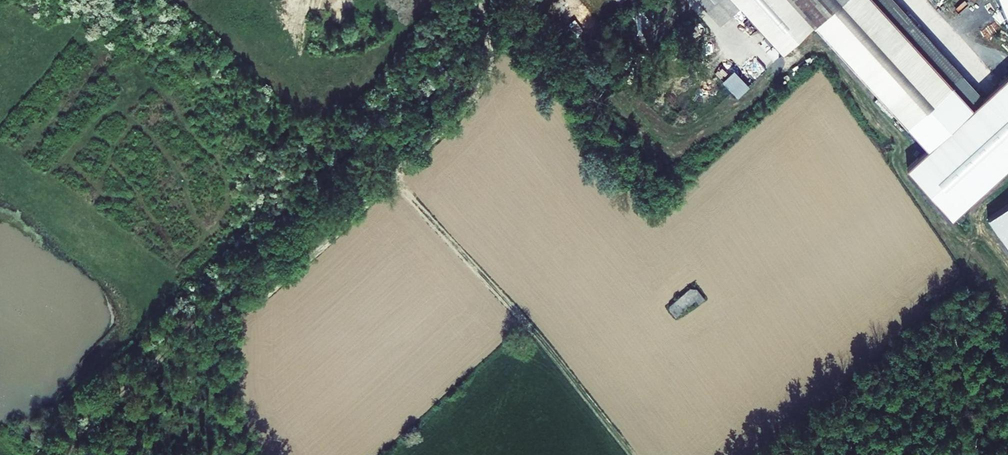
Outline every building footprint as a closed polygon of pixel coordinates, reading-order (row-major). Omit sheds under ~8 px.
[(707,11),(719,0),(697,0),(707,11)] [(707,11),(719,25),(740,6),(735,0),(719,0),(707,11)] [(740,6),(782,55),(817,25),(807,13),(793,24),(772,0),(735,0),(740,6)] [(875,0),(772,0),(793,24),(807,13),(817,25),(896,115),(942,76),(875,0)] [(942,76),(953,66),(895,0),(875,0),(942,76)] [(982,100),(953,66),(942,76),(971,109),(982,100)] [(896,115),(926,150),(906,168),(951,219),(1007,167),(1007,78),(1006,77),(982,100),(971,109),(942,76),(896,115)]
